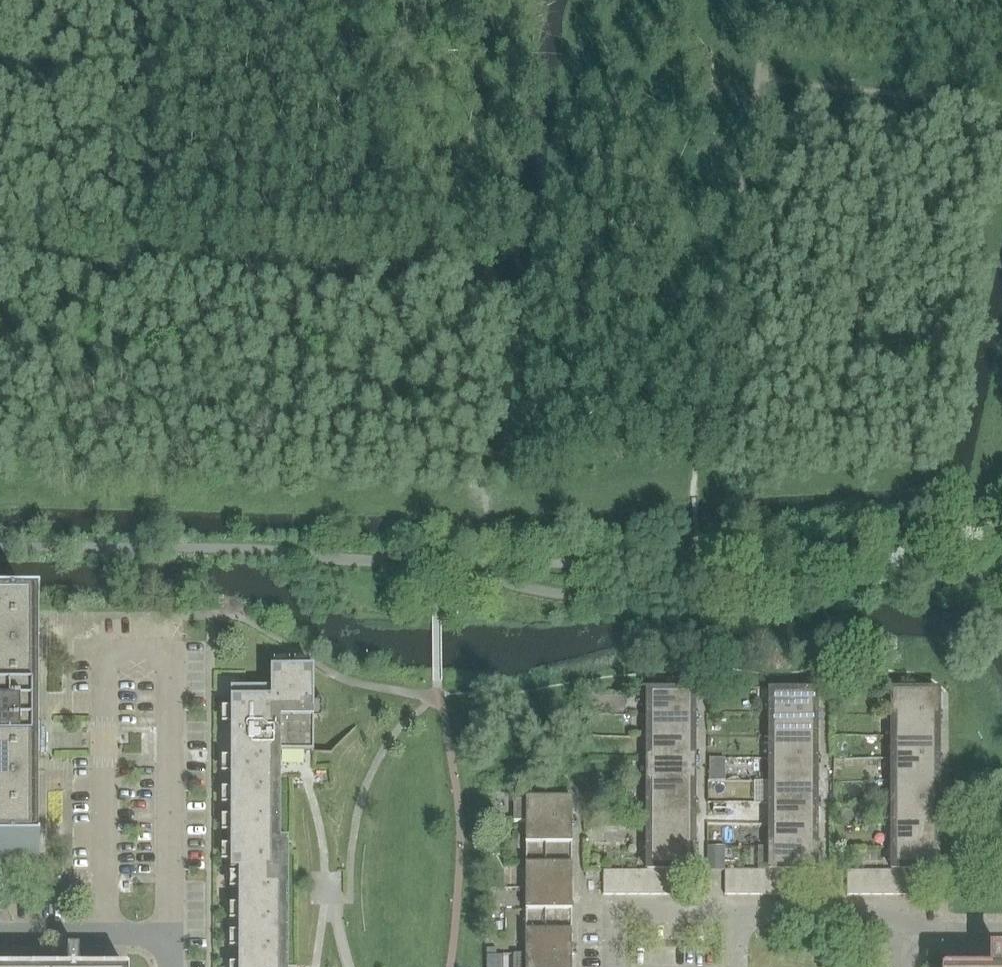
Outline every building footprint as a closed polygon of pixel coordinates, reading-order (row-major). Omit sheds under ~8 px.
[(37,863),(37,752),(46,752),(46,742),(46,732),(37,732),(37,619),(0,619),(0,863),(37,863)] [(254,672),(254,668),(223,668),(223,672),(223,684),(254,684),(254,672)] [(280,966),(280,861),(280,840),(279,776),(279,755),(313,754),(313,721),(313,700),(313,671),(309,671),(294,671),(289,671),(273,671),(270,671),(270,690),(230,690),(230,711),(230,760),(230,791),(230,807),(230,819),(230,833),(230,834),(230,848),(230,863),(230,872),(238,872),(238,875),(238,891),(238,907),(238,923),(238,935),(238,950),(238,966),(280,966)] [(693,692),(648,691),(648,714),(693,715),(693,692)] [(816,692),(770,692),(770,715),(816,715),(816,692)] [(938,715),(938,692),(904,692),(892,692),(892,715),(938,715)] [(693,715),(648,714),(648,737),(693,737),(693,715)] [(770,715),(770,737),(816,737),(816,715),(770,715)] [(938,715),(892,715),(892,737),(938,737),(938,715)] [(693,737),(648,737),(648,759),(693,759),(693,737)] [(770,737),(770,759),(816,759),(816,737),(770,737)] [(938,737),(892,737),(892,759),(938,759),(938,737)] [(693,759),(648,759),(648,781),(693,781),(693,759)] [(770,759),(770,781),(816,781),(816,759),(770,759)] [(938,759),(892,759),(892,781),(938,781),(938,759)] [(693,781),(648,781),(648,803),(693,803),(693,781)] [(770,781),(770,803),(816,803),(816,781),(770,781)] [(938,781),(892,781),(892,803),(938,803),(938,781)] [(595,782),(585,782),(584,795),(594,796),(595,782)] [(572,799),(526,798),(526,800),(514,800),(513,821),(525,821),(525,822),(572,822),(572,799)] [(693,803),(648,803),(647,825),(693,825),(693,803)] [(770,803),(770,825),(816,826),(816,803),(770,803)] [(938,803),(892,803),(892,825),(938,825),(938,803)] [(714,804),(713,815),(725,815),(725,804),(714,804)] [(572,822),(525,822),(525,865),(545,865),(545,844),(572,844),(572,822)] [(693,825),(647,825),(647,847),(693,848),(693,825)] [(770,825),(769,848),(816,848),(816,826),(770,825)] [(938,825),(892,825),(892,847),(938,847),(938,825)] [(525,865),(525,887),(571,887),(572,844),(545,844),(545,865),(525,865)] [(651,870),(663,870),(675,870),(693,870),(693,848),(647,847),(647,870),(651,870)] [(708,847),(708,870),(724,870),(724,847),(713,847),(708,847)] [(904,871),(908,870),(920,870),(938,870),(938,847),(892,847),(892,870),(896,870),(904,871)] [(786,870),(798,870),(816,870),(816,848),(769,848),(769,870),(773,870),(786,870)] [(604,870),(604,894),(616,894),(616,870),(604,870)] [(628,870),(616,870),(616,894),(627,894),(628,870)] [(640,870),(628,870),(627,894),(639,894),(640,870)] [(651,870),(647,870),(640,870),(639,894),(651,894),(651,870)] [(663,870),(651,870),(651,894),(663,894),(663,870)] [(675,870),(663,870),(663,894),(675,895),(675,870)] [(724,895),(736,895),(736,870),(724,870),(724,895)] [(749,870),(736,870),(736,895),(749,895),(749,870)] [(761,871),(749,870),(749,895),(761,895),(761,871)] [(769,871),(761,871),(761,895),(773,895),(773,870),(769,870),(769,871)] [(786,870),(773,870),(773,895),(786,895),(786,870)] [(798,870),(786,870),(786,895),(798,895),(798,870)] [(859,870),(847,870),(847,895),(859,895),(859,870)] [(871,870),(859,870),(859,895),(871,895),(871,870)] [(884,871),(871,870),(871,895),(883,895),(884,871)] [(884,871),(883,895),(895,895),(896,870),(892,870),(892,871),(884,871)] [(908,870),(904,871),(896,870),(895,895),(908,895),(908,870)] [(920,870),(908,870),(908,895),(920,895),(920,870)] [(571,887),(525,887),(525,909),(545,909),(545,932),(571,932),(571,887)] [(545,909),(525,909),(525,953),(571,954),(571,932),(545,932),(545,909)] [(571,954),(525,953),(525,954),(513,954),(513,966),(571,966),(571,954)] [(991,953),(991,966),(1001,966),(1001,953),(991,953)] [(78,954),(66,954),(66,966),(78,966),(78,954)]
